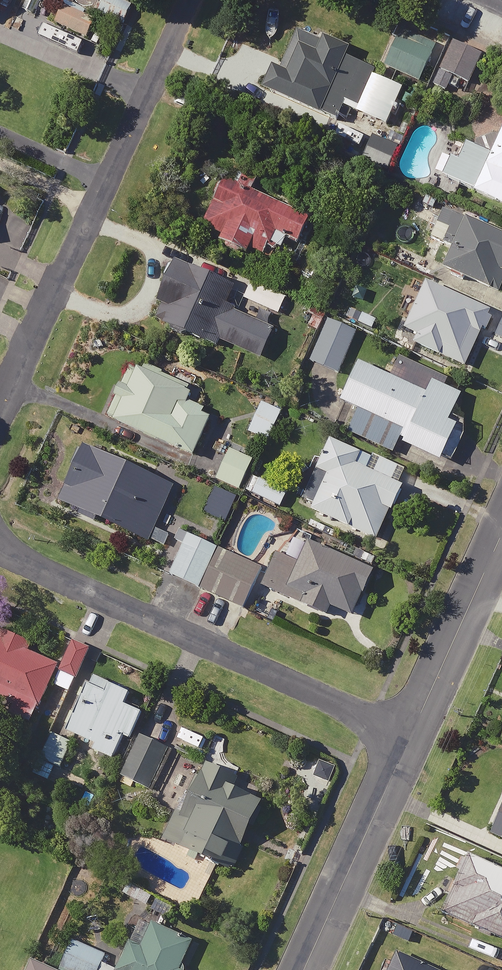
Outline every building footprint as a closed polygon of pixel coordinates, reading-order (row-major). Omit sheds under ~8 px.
[(322,49),(297,38),(281,75),(277,73),(268,94),(338,123),(346,103),(361,110),(376,74),(346,61),(349,53),(325,43),(322,49)] [(435,56),(402,41),(389,70),(423,85),(435,56)] [(481,58),(453,45),(435,84),(464,97),(481,58)] [(496,159),(468,146),(461,161),(453,157),(443,179),(501,206),(501,145),(496,159)] [(311,221),(224,186),(204,235),(267,259),(277,234),(302,244),(311,221)] [(442,212),(430,238),(458,251),(449,270),(500,294),(501,290),(501,239),(442,212)] [(226,284),(179,267),(158,322),(175,328),(174,332),(260,364),(272,332),(228,315),(238,289),(226,284)] [(291,300),(253,282),(243,303),(281,321),(291,300)] [(491,316),(426,286),(405,331),(420,339),(416,347),(466,370),(491,316)] [(501,317),(492,337),(501,342),(501,318),(501,317)] [(357,334),(328,322),(311,361),(340,373),(357,334)] [(429,396),(361,365),(343,404),(362,412),(352,435),(400,457),(404,448),(451,469),(466,435),(450,428),(464,397),(434,384),(429,396)] [(196,394),(149,373),(130,375),(110,420),(199,460),(216,423),(188,411),(196,394)] [(283,410),(262,401),(249,433),(270,441),(283,410)] [(408,478),(335,441),(320,471),(331,477),(313,513),(375,544),(408,478)] [(255,463),(231,451),(217,480),(241,492),(255,463)] [(172,489),(86,452),(63,506),(149,543),(172,489)] [(290,496),(257,480),(251,493),(284,509),(290,496)] [(265,567),(189,534),(171,576),(246,609),(265,567)] [(373,574),(310,547),(301,568),(279,558),(265,591),(328,618),(332,608),(354,617),(373,574)] [(63,665),(0,635),(0,698),(6,701),(1,713),(32,727),(57,673),(79,683),(95,651),(74,642),(63,665)] [(132,694),(91,676),(65,735),(102,751),(100,755),(117,762),(127,739),(131,741),(144,713),(127,705),(132,694)] [(74,743),(54,733),(35,775),(56,784),(74,743)] [(174,754),(142,740),(125,779),(156,793),(174,754)] [(193,800),(187,797),(164,839),(227,874),(264,808),(232,790),(236,783),(210,768),(193,800)] [(493,836),(501,840),(501,816),(493,836)] [(464,855),(439,910),(501,940),(501,872),(464,855)] [(145,922),(122,969),(182,969),(194,945),(145,922)] [(73,942),(61,968),(66,969),(100,969),(106,957),(73,942)] [(398,955),(392,969),(432,969),(398,955)]
